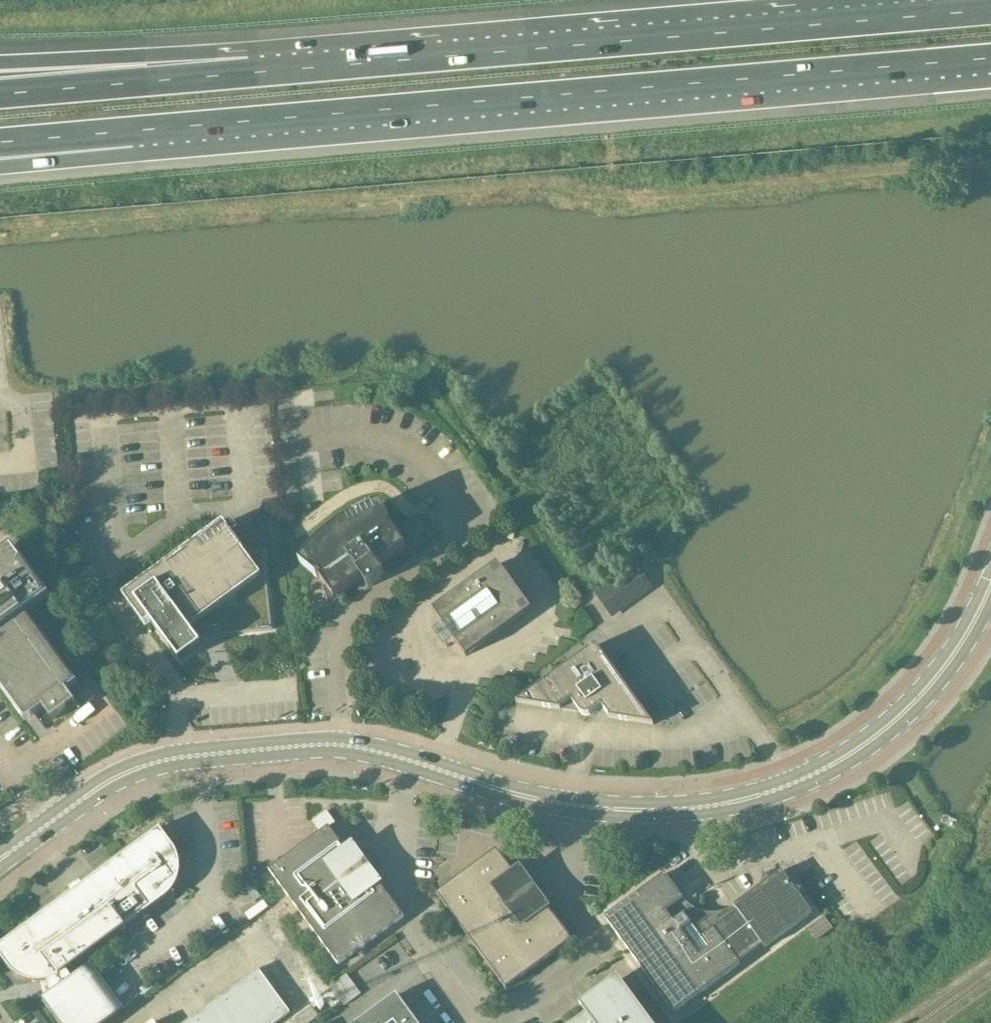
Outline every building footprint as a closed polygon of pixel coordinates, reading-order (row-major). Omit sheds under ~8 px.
[(388,526),(391,524),(383,503),(375,506),(371,508),(360,513),(356,515),(350,518),(344,522),(340,524),(336,527),(331,531),(324,537),(320,541),(315,545),(310,550),(307,554),(303,559),(300,563),(317,577),(320,575),(323,578),(321,580),(326,587),(338,597),(362,579),(369,588),(385,577),(379,568),(407,548),(392,528),(390,530),(388,526)] [(417,516),(401,528),(410,541),(426,529),(417,516)] [(231,539),(240,532),(233,522),(224,529),(223,528),(127,598),(146,623),(150,621),(180,662),(203,646),(197,637),(201,634),(202,635),(203,635),(205,636),(206,636),(207,636),(209,636),(210,635),(211,634),(212,633),(212,632),(212,631),(213,630),(213,629),(219,629),(220,636),(273,630),(264,550),(240,552),(231,539)] [(27,719),(43,707),(53,721),(76,703),(66,689),(72,685),(75,683),(24,613),(47,596),(12,548),(0,557),(0,682),(27,719)] [(636,565),(596,594),(610,614),(650,585),(636,565)] [(526,613),(492,566),(432,610),(466,656),(526,613)] [(654,725),(596,645),(517,703),(561,710),(561,709),(564,707),(565,708),(573,709),(576,707),(581,713),(584,715),(587,715),(590,715),(602,706),(610,717),(610,718),(654,725)] [(352,855),(348,852),(329,827),(335,822),(327,811),(314,822),(322,832),(270,870),(339,965),(405,917),(379,881),(373,886),(372,883),(371,880),(370,876),(368,872),(367,870),(364,867),(362,864),(361,862),(357,859),(356,857),(352,855)] [(0,945),(0,956),(8,967),(16,975),(26,980),(37,982),(47,981),(51,996),(43,1001),(59,1022),(105,1022),(117,1014),(85,970),(73,979),(67,970),(167,897),(171,893),(176,885),(179,877),(181,868),(179,858),(177,853),(174,846),(160,827),(0,945)] [(497,850),(437,894),(507,989),(573,941),(572,940),(579,935),(568,920),(561,925),(554,916),(546,905),(540,909),(538,902),(534,893),(529,886),(523,880),(516,876),(497,850)] [(739,927),(725,938),(743,962),(764,947),(766,948),(814,914),(782,872),(734,907),(738,912),(732,916),(739,927)] [(741,965),(740,964),(743,962),(725,938),(739,927),(732,916),(714,930),(693,908),(674,922),(667,912),(684,899),(666,874),(606,918),(675,1013),(741,965)] [(290,1012),(258,968),(184,1022),(275,1022),(290,1012)] [(619,980),(582,1007),(585,1012),(570,1022),(651,1022),(619,980)] [(397,994),(358,1022),(394,1022),(395,1022),(418,1022),(397,994)] [(296,1019),(298,1022),(311,1022),(319,1018),(312,1008),(296,1019)]
